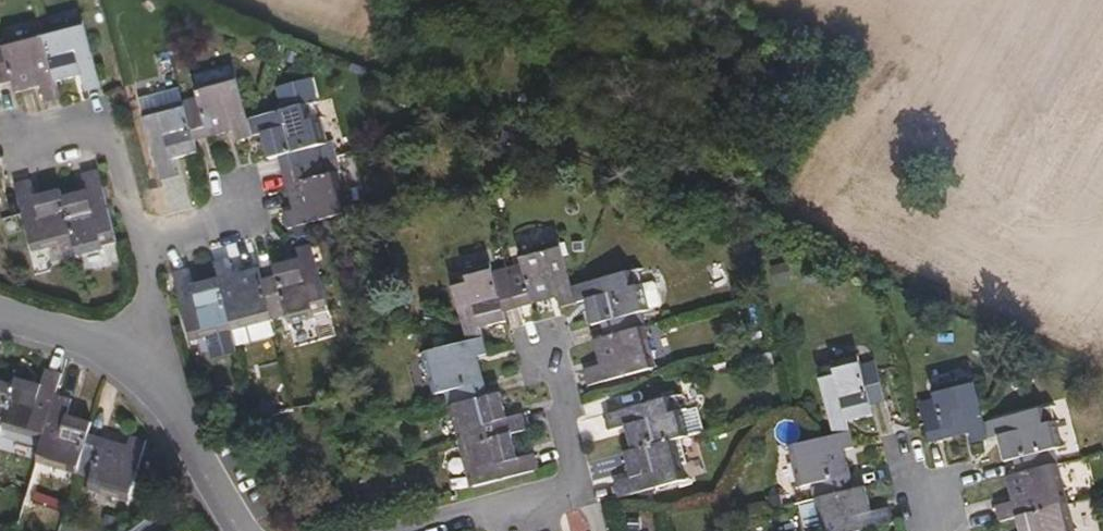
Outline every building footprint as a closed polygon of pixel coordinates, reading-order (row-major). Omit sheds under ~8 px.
[(103,91),(84,23),(44,34),(58,84),(81,78),(86,96),(103,91)] [(58,84),(44,34),(1,46),(12,84),(16,96),(41,89),(45,106),(62,101),(58,84)] [(1,46),(0,46),(0,87),(12,84),(1,46)] [(249,122),(237,79),(195,89),(197,100),(184,104),(195,144),(234,134),(237,144),(253,139),(249,122)] [(198,155),(195,144),(184,104),(144,115),(162,183),(178,179),(174,162),(198,155)] [(325,146),(319,121),(310,122),(306,107),(249,122),(253,139),(262,137),(269,161),(279,159),(283,174),(321,164),(317,149),(325,146)] [(347,214),(336,174),(325,176),(321,164),(283,174),(293,212),(283,215),(287,231),(347,214)] [(116,239),(98,172),(83,175),(87,192),(62,198),(73,242),(78,255),(102,249),(102,243),(116,239)] [(73,242),(62,198),(60,191),(36,198),(32,181),(15,186),(33,253),(73,242)] [(572,288),(561,245),(518,256),(520,266),(506,270),(516,311),(557,300),(560,309),(577,304),(572,288)] [(327,305),(312,246),(295,251),(297,260),(272,267),(275,277),(262,281),(272,319),(285,316),(287,325),(313,318),(311,309),(327,305)] [(272,319),(262,281),(259,269),(234,275),(230,260),(214,264),(217,281),(231,330),(272,319)] [(516,311),(506,270),(493,273),(491,266),(464,273),(466,282),(451,285),(466,344),(483,340),(481,330),(506,323),(504,314),(516,311)] [(217,281),(204,284),(195,286),(190,270),(174,274),(191,342),(231,330),(217,281)] [(640,316),(650,313),(658,311),(660,305),(656,287),(650,284),(633,287),(630,273),(572,288),(577,304),(585,302),(592,328),(601,326),(605,338),(644,328),(640,316)] [(654,370),(644,328),(605,338),(593,341),(600,367),(583,371),(587,388),(654,370)] [(489,398),(479,360),(488,356),(483,340),(466,344),(424,355),(435,397),(447,395),(450,408),(489,398)] [(886,404),(877,363),(861,368),(858,359),(832,366),(834,378),(820,382),(834,437),(850,433),(848,424),(874,417),(872,407),(886,404)] [(43,442),(56,396),(62,375),(45,370),(40,386),(17,380),(15,386),(3,431),(43,442)] [(985,424),(974,380),(932,390),(935,400),(920,404),(930,445),(969,435),(972,444),(989,440),(985,424)] [(15,386),(0,382),(0,440),(3,431),(15,386)] [(527,431),(524,415),(507,418),(500,395),(489,398),(450,408),(461,448),(511,435),(527,431)] [(79,473),(89,435),(92,424),(68,417),(72,401),(56,396),(43,442),(38,462),(79,473)] [(699,411),(683,415),(678,397),(605,416),(608,432),(624,428),(631,454),(676,441),(705,434),(699,411)] [(1062,450),(1055,423),(1045,424),(1041,411),(985,424),(989,440),(998,439),(1004,465),(1014,462),(1017,475),(1057,466),(1054,452),(1062,450)] [(855,490),(845,452),(854,450),(850,433),(834,437),(791,447),(800,490),(813,487),(816,500),(855,490)] [(131,498),(147,441),(130,436),(127,446),(89,435),(79,473),(91,477),(88,488),(122,498),(131,498)] [(538,471),(535,455),(518,459),(511,435),(461,448),(472,488),(538,471)] [(686,483),(676,441),(631,454),(624,455),(630,479),(613,483),(618,500),(686,483)] [(1067,508),(1057,466),(1017,475),(1006,478),(1011,503),(996,507),(999,523),(1016,520),(1067,508)] [(889,508),(872,512),(866,488),(855,490),(816,500),(823,530),(870,530),(893,525),(889,508)] [(1067,508),(1016,520),(1019,530),(1073,530),(1067,508)]
